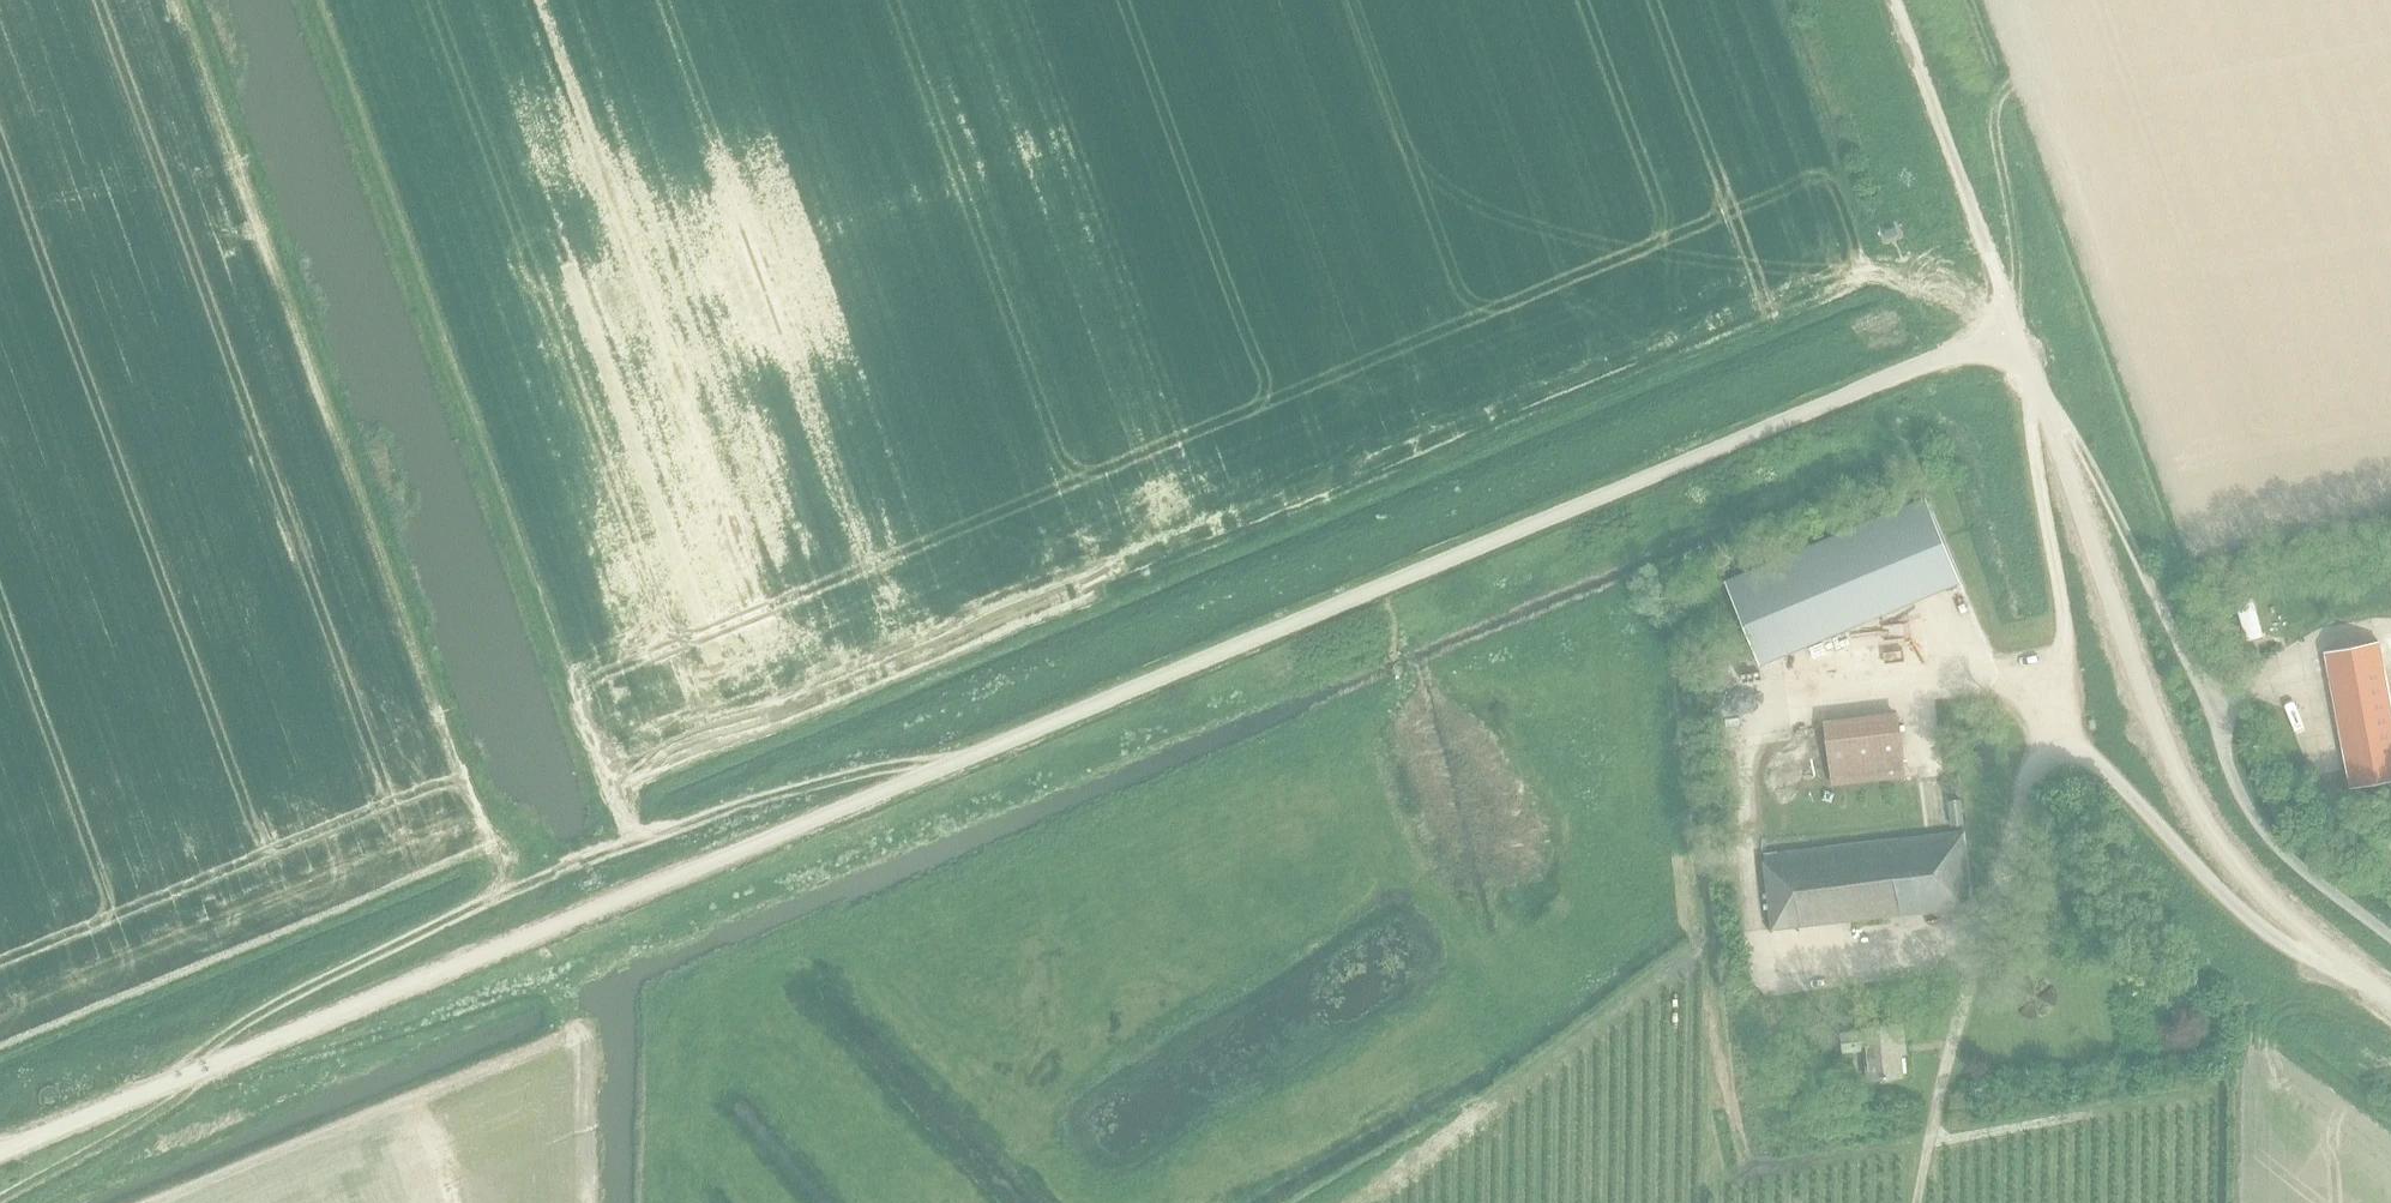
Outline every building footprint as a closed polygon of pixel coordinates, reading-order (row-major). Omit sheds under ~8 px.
[(1911,252),(1898,253),(1901,264),(1913,261),(1911,252)] [(1725,581),(1760,665),(1961,582),(1926,498),(1725,581)] [(2253,596),(2235,600),(2246,642),(2264,637),(2253,596)] [(2379,641),(2326,651),(2351,787),(2390,779),(2390,708),(2379,641)] [(2257,648),(2246,651),(2248,661),(2260,658),(2257,648)] [(1899,717),(1824,726),(1830,780),(1905,771),(1899,717)] [(1960,799),(1949,800),(1952,825),(1963,824),(1960,799)] [(1973,905),(1964,831),(1764,854),(1772,928),(1973,905)] [(1865,1048),(1869,1080),(1903,1076),(1899,1045),(1904,1044),(1902,1024),(1863,1028),(1863,1031),(1842,1033),(1844,1051),(1865,1048)]
